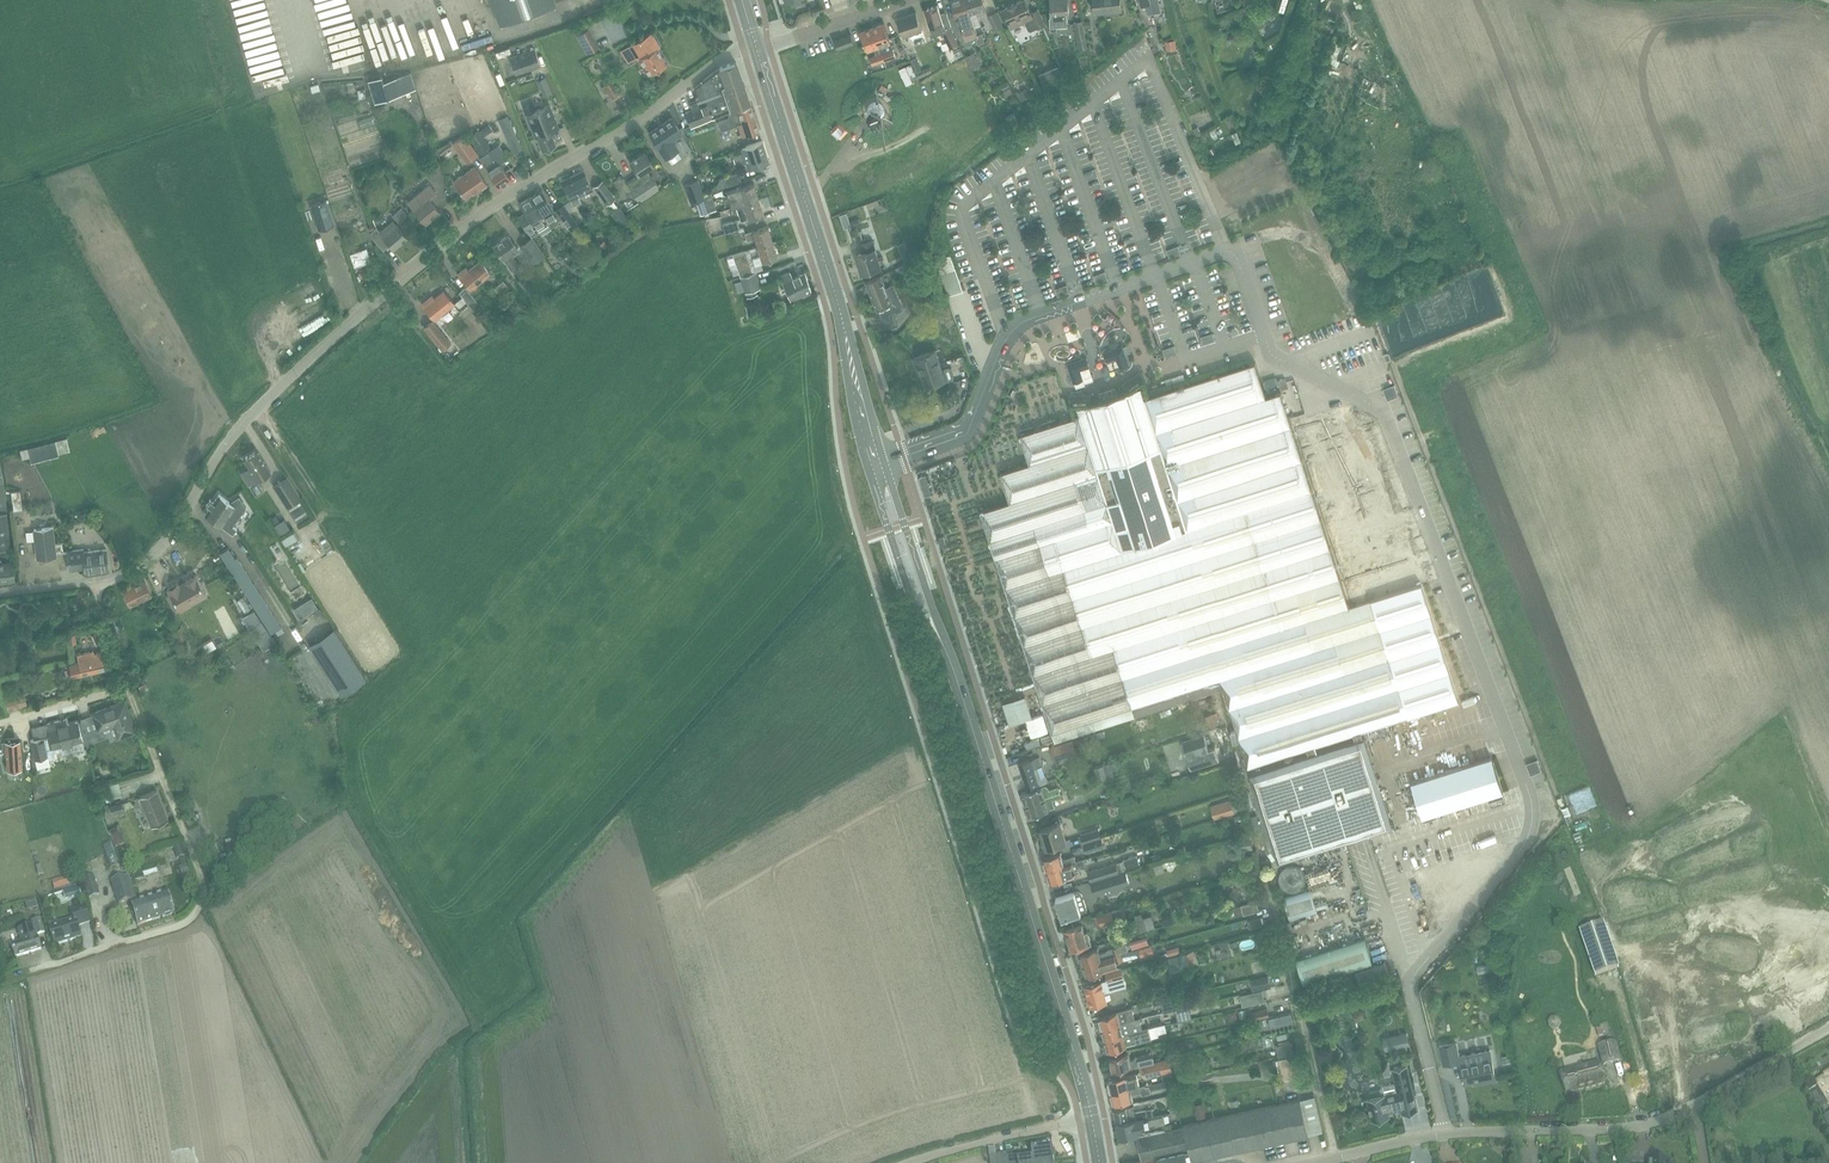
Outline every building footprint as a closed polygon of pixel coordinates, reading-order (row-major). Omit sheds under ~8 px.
[(495,13),(499,25),(556,5),(555,1),(559,0),(491,0),(495,13)] [(966,0),(954,0),(951,1),(957,19),(962,34),(976,30),(976,29),(966,0)] [(976,29),(982,27),(977,11),(986,8),(983,0),(966,0),(976,29)] [(1003,9),(1011,28),(1025,22),(1028,31),(1031,31),(1037,28),(1037,29),(1045,25),(1038,10),(1031,13),(1025,0),(1023,0),(1003,9)] [(1050,16),(1051,31),(1057,31),(1057,25),(1068,24),(1068,15),(1068,16),(1069,15),(1068,0),(1051,0),(1052,16),(1051,16),(1050,16)] [(1094,4),(1095,14),(1121,12),(1120,0),(1093,0),(1094,4)] [(1151,0),(1140,0),(1141,7),(1146,6),(1148,14),(1154,13),(1153,11),(1151,0)] [(1153,11),(1154,13),(1162,11),(1159,0),(1151,0),(1153,11)] [(933,37),(943,34),(947,43),(948,43),(950,48),(958,45),(950,28),(952,27),(947,12),(940,15),(938,6),(925,10),(933,37)] [(988,15),(995,31),(1003,28),(996,11),(988,15)] [(922,31),(916,12),(897,19),(903,37),(922,31)] [(1094,13),(1083,16),(1089,41),(1099,38),(1094,13)] [(637,32),(636,21),(625,23),(626,28),(618,30),(618,35),(637,32)] [(1074,22),(1077,39),(1079,49),(1087,47),(1082,21),(1074,22)] [(466,41),(471,39),(465,23),(460,25),(466,41)] [(884,23),(872,27),(884,61),(896,58),(893,50),(890,43),(891,43),(888,34),(884,23)] [(455,43),(461,41),(456,24),(450,26),(455,43)] [(449,27),(443,28),(447,45),(453,43),(449,27)] [(884,61),(872,27),(860,31),(864,43),(867,51),(874,49),(876,56),(870,58),(872,65),(884,61)] [(576,35),(580,42),(592,36),(588,29),(576,35)] [(651,32),(629,46),(637,60),(640,58),(650,74),(667,64),(658,48),(660,46),(651,32)] [(835,40),(835,42),(838,49),(854,43),(851,35),(835,40)] [(1175,47),(1186,45),(1184,35),(1174,36),(1175,47)] [(333,39),(319,43),(327,69),(348,62),(340,38),(334,41),(333,39)] [(286,80),(313,72),(306,47),(279,55),(286,80)] [(510,58),(516,75),(516,74),(540,66),(541,66),(535,49),(534,49),(534,50),(511,58),(510,57),(510,58)] [(974,53),(966,57),(972,68),(980,64),(974,53)] [(735,62),(720,67),(711,74),(703,80),(703,81),(695,87),(699,99),(690,103),(692,110),(685,113),(689,126),(689,127),(738,106),(749,103),(736,62),(735,62)] [(1064,84),(1063,82),(1062,81),(1064,80),(1058,67),(1040,75),(1046,88),(1057,83),(1058,84),(1059,86),(1064,84)] [(368,80),(375,102),(416,88),(411,73),(384,81),(382,76),(368,80)] [(604,85),(613,101),(622,95),(619,89),(617,91),(612,81),(604,85)] [(882,86),(877,93),(879,94),(883,95),(884,95),(885,95),(885,94),(888,91),(887,90),(882,86)] [(868,114),(862,122),(869,127),(875,120),(876,120),(877,120),(878,120),(879,120),(880,120),(881,119),(882,119),(882,118),(883,117),(884,117),(884,116),(885,115),(885,114),(885,113),(885,112),(885,111),(885,110),(885,109),(885,108),(891,100),(890,100),(885,96),(884,95),(883,95),(877,102),(876,102),(875,102),(874,103),(873,103),(872,103),(871,104),(870,104),(870,105),(869,106),(868,107),(868,108),(868,109),(867,110),(867,111),(867,112),(867,113),(868,114)] [(542,151),(556,146),(556,145),(551,132),(559,129),(558,129),(549,106),(550,105),(549,105),(525,114),(526,115),(535,138),(535,139),(537,138),(542,151)] [(741,137),(759,131),(751,106),(729,113),(730,117),(718,121),(720,128),(717,129),(718,131),(737,125),(741,137)] [(672,117),(649,133),(666,158),(678,150),(671,140),(682,133),(672,117)] [(452,143),(466,163),(478,155),(464,135),(452,143)] [(743,152),(733,156),(736,166),(746,163),(748,168),(759,164),(763,163),(769,161),(762,141),(741,148),(743,152)] [(493,159),(488,152),(480,158),(499,187),(510,180),(499,164),(507,159),(502,152),(493,159)] [(626,182),(631,190),(639,202),(659,189),(647,170),(654,166),(644,152),(630,162),(639,175),(626,182)] [(337,171),(339,179),(358,175),(356,167),(337,171)] [(454,181),(465,197),(473,192),(474,194),(487,184),(475,167),(454,181)] [(561,181),(573,206),(581,202),(578,196),(592,189),(584,171),(561,181)] [(723,177),(727,186),(741,181),(738,172),(723,177)] [(698,180),(685,185),(691,203),(695,202),(698,201),(705,198),(704,197),(698,180)] [(594,187),(606,204),(615,198),(602,181),(594,187)] [(742,187),(727,192),(731,208),(736,206),(759,199),(754,183),(742,187)] [(410,205),(425,222),(439,211),(428,198),(436,192),(429,185),(410,201),(410,205)] [(542,190),(532,196),(549,224),(551,227),(559,222),(555,216),(557,214),(542,190)] [(705,198),(698,201),(703,215),(717,210),(711,194),(704,197),(705,198)] [(549,224),(532,196),(520,203),(527,213),(519,219),(530,237),(539,232),(538,230),(549,224)] [(759,199),(736,206),(741,222),(749,219),(764,215),(759,199)] [(326,200),(311,205),(319,230),(334,225),(326,200)] [(564,205),(556,210),(571,231),(572,230),(574,234),(582,229),(578,223),(564,205)] [(611,213),(621,227),(630,221),(620,207),(611,213)] [(1254,229),(1264,225),(1259,209),(1249,213),(1254,229)] [(738,220),(722,224),(725,233),(740,229),(738,220)] [(373,237),(376,240),(383,250),(390,244),(394,249),(407,237),(397,224),(395,226),(392,223),(394,221),(393,221),(380,232),(376,227),(371,232),(373,237)] [(753,240),(755,247),(772,241),(767,226),(742,234),(745,243),(753,240)] [(494,245),(494,246),(512,271),(519,265),(515,259),(515,260),(510,254),(518,249),(508,235),(499,242),(500,242),(495,246),(494,245)] [(520,246),(532,264),(544,255),(532,238),(520,246)] [(772,241),(755,247),(758,256),(750,258),(752,265),(777,257),(772,241)] [(873,241),(872,242),(861,245),(863,253),(857,255),(863,272),(886,265),(883,257),(879,259),(873,241)] [(740,276),(753,272),(745,249),(733,253),(740,276)] [(951,255),(936,260),(941,274),(949,296),(964,291),(956,269),(951,255)] [(464,269),(458,274),(468,286),(471,290),(491,273),(480,261),(467,272),(464,269)] [(896,268),(900,276),(914,270),(910,262),(896,268)] [(756,271),(753,272),(740,276),(747,297),(758,294),(756,289),(761,287),(756,271)] [(790,300),(811,291),(805,272),(793,278),(790,273),(780,278),(790,300)] [(881,317),(886,330),(898,325),(893,312),(895,311),(897,312),(903,310),(903,307),(894,285),(886,288),(881,275),(866,281),(878,310),(878,309),(881,317)] [(468,286),(462,291),(477,308),(483,303),(471,290),(468,286)] [(428,299),(422,304),(434,320),(454,304),(444,291),(430,302),(428,299)] [(965,310),(978,307),(976,299),(963,302),(965,310)] [(424,327),(442,349),(450,343),(432,321),(424,327)] [(947,349),(926,362),(940,383),(960,370),(947,349)] [(981,511),(1052,735),(1041,739),(1043,744),(1054,741),(1055,742),(1222,688),(1235,732),(1230,733),(1233,743),(1238,741),(1247,769),(1305,750),(1307,756),(1248,775),(1276,863),(1391,827),(1363,739),(1362,739),(1360,732),(1408,717),(1458,701),(1421,584),(1371,600),(1350,606),(1281,391),(1266,396),(1256,361),(1150,395),(1145,397),(1144,394),(1144,393),(1142,386),(1128,390),(1118,394),(1116,394),(1116,393),(1115,392),(1114,391),(1113,390),(1111,389),(1110,389),(1109,389),(1107,389),(1106,390),(1105,391),(1104,392),(1103,393),(1103,394),(1102,396),(1102,397),(1103,398),(1101,399),(1091,402),(1077,406),(1079,413),(1079,414),(1080,415),(1071,418),(1070,418),(1021,434),(1030,463),(1001,473),(1010,502),(981,511)] [(1089,361),(1087,369),(1097,372),(1099,365),(1089,361)] [(30,457),(32,462),(59,456),(59,454),(70,451),(67,438),(55,441),(28,448),(24,450),(23,449),(20,450),(21,459),(30,457)] [(249,467),(240,472),(248,486),(257,481),(271,473),(257,451),(244,459),(249,467)] [(287,477),(273,485),(286,507),(287,506),(298,523),(309,515),(299,499),(300,498),(287,477)] [(46,479),(23,485),(26,495),(48,489),(46,479)] [(11,548),(7,513),(5,483),(0,483),(0,549),(11,548)] [(210,507),(205,514),(233,534),(237,528),(233,525),(234,524),(227,517),(233,509),(240,514),(240,515),(246,507),(239,496),(230,502),(219,494),(214,502),(210,499),(207,504),(206,505),(210,507)] [(34,530),(37,558),(56,556),(53,528),(34,530)] [(1413,536),(1402,539),(1404,547),(1415,544),(1413,536)] [(220,553),(271,633),(281,627),(237,557),(235,559),(228,548),(220,553)] [(67,552),(69,570),(85,568),(86,572),(109,569),(107,550),(84,553),(83,550),(67,552)] [(1394,566),(1396,575),(1414,570),(1411,561),(1394,566)] [(15,580),(13,562),(0,563),(0,582),(15,580)] [(171,593),(166,596),(174,609),(178,607),(181,611),(191,605),(189,601),(206,591),(196,575),(186,580),(187,582),(180,586),(178,582),(168,588),(171,593)] [(122,590),(130,606),(152,595),(144,579),(122,590)] [(254,610),(243,617),(257,638),(268,632),(254,610)] [(309,646),(341,696),(365,680),(333,630),(309,646)] [(94,654),(93,651),(77,655),(79,663),(70,665),(73,677),(108,669),(104,651),(94,654)] [(22,708),(18,695),(6,699),(10,712),(22,708)] [(92,714),(96,725),(99,731),(114,725),(119,738),(136,731),(124,701),(92,714)] [(1459,711),(1444,716),(1449,731),(1464,725),(1459,711)] [(1221,724),(1217,712),(1206,716),(1209,727),(1221,724)] [(60,720),(47,724),(50,736),(51,739),(49,740),(51,748),(54,747),(55,751),(61,750),(62,754),(84,748),(82,740),(83,740),(79,721),(68,724),(67,719),(60,720)] [(1181,742),(1186,756),(1209,748),(1208,748),(1204,734),(1181,742)] [(35,740),(31,741),(34,754),(37,768),(38,768),(50,765),(48,759),(57,757),(55,751),(54,747),(51,748),(49,740),(51,739),(50,736),(35,740)] [(1408,769),(1392,774),(1407,822),(1502,792),(1491,757),(1488,758),(1481,738),(1405,763),(1408,769)] [(3,752),(6,751),(8,769),(22,768),(20,740),(6,741),(6,742),(1,743),(0,739),(0,753),(3,752)] [(1051,746),(1056,760),(1076,753),(1072,740),(1051,746)] [(1209,748),(1186,756),(1191,769),(1220,760),(1215,746),(1208,748),(1209,748)] [(1019,763),(1026,786),(1027,789),(1048,782),(1039,757),(1019,763)] [(1022,793),(1025,804),(1060,793),(1058,787),(1049,790),(1048,787),(1045,786),(1042,787),(1042,786),(1022,793)] [(156,790),(155,791),(140,797),(152,827),(168,820),(156,790)] [(1060,793),(1025,804),(1029,816),(1050,809),(1049,808),(1054,807),(1052,799),(1061,796),(1060,793)] [(1231,801),(1212,806),(1216,819),(1235,813),(1231,801)] [(112,807),(114,815),(126,812),(123,804),(112,807)] [(1061,822),(1040,828),(1041,829),(1044,828),(1047,838),(1044,839),(1046,847),(1066,841),(1061,822)] [(1102,837),(1099,829),(1081,835),(1084,843),(1102,837)] [(1238,836),(1241,851),(1253,848),(1250,833),(1238,836)] [(1105,846),(1102,837),(1084,843),(1087,851),(1105,846)] [(1061,853),(1043,858),(1043,859),(1047,871),(1076,861),(1074,856),(1063,859),(1061,853)] [(1177,857),(1165,861),(1167,867),(1179,862),(1177,857)] [(1083,859),(1076,861),(1047,871),(1051,883),(1051,884),(1077,875),(1075,868),(1085,865),(1083,859)] [(1122,870),(1120,862),(1088,872),(1091,880),(1122,870)] [(95,871),(101,889),(109,887),(103,869),(95,871)] [(1130,882),(1126,871),(1091,882),(1095,893),(1130,882)] [(52,881),(54,889),(69,885),(67,877),(52,881)] [(111,881),(118,904),(132,899),(125,877),(111,881)] [(84,883),(84,884),(89,898),(99,895),(94,879),(84,883)] [(1422,898),(1428,896),(1424,881),(1418,882),(1422,898)] [(1283,898),(1289,917),(1317,909),(1311,890),(1283,898)] [(131,913),(134,913),(137,925),(173,913),(167,892),(131,904),(131,906),(129,908),(131,913)] [(1075,892),(1056,899),(1063,920),(1081,914),(1081,913),(1087,911),(1083,897),(1081,895),(1080,893),(1077,893),(1075,893),(1075,892)] [(1234,907),(1237,916),(1244,914),(1244,915),(1260,911),(1257,901),(1234,907)] [(72,911),(75,919),(49,927),(54,945),(80,937),(77,926),(91,922),(86,907),(72,911)] [(1447,925),(1453,919),(1445,910),(1438,917),(1447,925)] [(1095,917),(1098,926),(1114,921),(1112,912),(1095,917)] [(1152,915),(1139,919),(1122,924),(1126,936),(1155,927),(1152,915)] [(1249,921),(1250,928),(1264,925),(1261,917),(1249,921)] [(31,921),(33,926),(18,930),(22,942),(11,945),(15,957),(41,950),(36,935),(45,932),(40,918),(31,921)] [(1603,922),(1579,930),(1595,975),(1619,966),(1603,922)] [(1082,925),(1065,930),(1071,950),(1091,943),(1087,931),(1084,932),(1082,925)] [(1252,933),(1245,936),(1249,946),(1256,943),(1252,933)] [(1386,934),(1377,939),(1382,948),(1391,943),(1386,934)] [(1365,939),(1296,960),(1305,987),(1373,966),(1365,939)] [(1098,948),(1080,953),(1082,962),(1083,961),(1084,964),(1083,964),(1083,965),(1121,954),(1120,952),(1128,950),(1126,943),(1111,948),(1112,949),(1107,950),(1107,952),(1100,954),(1098,948)] [(1121,954),(1083,965),(1084,965),(1085,967),(1084,967),(1087,976),(1118,967),(1117,963),(1141,955),(1139,949),(1132,951),(1132,950),(1121,954)] [(1169,971),(1190,966),(1196,964),(1194,956),(1196,956),(1194,951),(1165,958),(1169,971)] [(1121,968),(1110,971),(1105,973),(1107,980),(1084,986),(1090,1007),(1108,1002),(1105,992),(1126,986),(1121,968)] [(1642,985),(1643,985),(1656,982),(1654,972),(1625,978),(1628,988),(1642,985)] [(1250,979),(1253,992),(1271,987),(1268,975),(1250,979)] [(1262,990),(1240,995),(1243,1006),(1265,1001),(1262,990)] [(1164,1012),(1175,1009),(1178,1009),(1175,995),(1154,1001),(1155,1006),(1162,1004),(1164,1012)] [(1189,1006),(1178,1009),(1175,1009),(1178,1022),(1192,1018),(1189,1006)] [(1099,1017),(1102,1029),(1135,1020),(1135,1019),(1132,1008),(1099,1017)] [(1252,1012),(1254,1020),(1270,1016),(1268,1008),(1252,1012)] [(1226,1011),(1212,1015),(1214,1023),(1228,1020),(1226,1011)] [(1283,1013),(1272,1015),(1273,1021),(1285,1019),(1283,1013)] [(1102,1029),(1105,1040),(1141,1031),(1141,1030),(1140,1024),(1141,1024),(1140,1018),(1135,1019),(1135,1020),(1102,1029)] [(1244,1031),(1246,1038),(1262,1035),(1260,1027),(1244,1031)] [(1141,1031),(1105,1040),(1108,1051),(1125,1047),(1123,1041),(1134,1038),(1136,1044),(1152,1039),(1149,1028),(1141,1030),(1141,1031)] [(1276,1045),(1279,1056),(1294,1053),(1292,1042),(1276,1045)] [(1456,1042),(1440,1046),(1443,1065),(1451,1063),(1459,1062),(1460,1062),(1459,1056),(1458,1052),(1456,1042)] [(1600,1047),(1603,1061),(1604,1065),(1619,1061),(1615,1043),(1600,1047)] [(1518,1049),(1511,1050),(1512,1059),(1519,1057),(1518,1049)] [(1490,1050),(1459,1056),(1460,1062),(1459,1062),(1463,1083),(1480,1080),(1481,1082),(1496,1079),(1490,1050)] [(1153,1061),(1151,1053),(1136,1057),(1134,1059),(1130,1059),(1129,1052),(1109,1057),(1113,1071),(1133,1067),(1141,1065),(1140,1064),(1153,1061)] [(1277,1059),(1281,1080),(1296,1077),(1295,1072),(1301,1070),(1298,1057),(1292,1059),(1291,1056),(1277,1059)] [(1140,1072),(1145,1071),(1147,1077),(1163,1073),(1162,1067),(1166,1066),(1164,1059),(1139,1066),(1140,1072)] [(1562,1072),(1567,1091),(1582,1087),(1582,1088),(1604,1082),(1599,1062),(1562,1072)] [(1367,1098),(1372,1120),(1390,1116),(1389,1113),(1402,1110),(1402,1113),(1418,1110),(1408,1064),(1392,1068),(1398,1091),(1385,1094),(1385,1093),(1382,1094),(1382,1092),(1379,1091),(1370,1093),(1369,1095),(1370,1097),(1367,1098)] [(1136,1072),(1119,1077),(1108,1079),(1110,1092),(1135,1086),(1136,1088),(1145,1086),(1145,1085),(1139,1086),(1136,1072)] [(1825,1076),(1826,1078),(1819,1082),(1828,1098),(1828,1074),(1825,1076)] [(1153,1093),(1167,1089),(1166,1081),(1151,1085),(1153,1093)] [(1149,1085),(1145,1086),(1136,1088),(1135,1086),(1110,1092),(1113,1104),(1133,1099),(1132,1094),(1141,1092),(1142,1094),(1151,1092),(1149,1085)] [(1194,1162),(1205,1162),(1204,1158),(1321,1133),(1313,1097),(1186,1125),(1186,1126),(1191,1150),(1194,1162)] [(1210,1097),(1202,1100),(1206,1113),(1215,1111),(1210,1097)] [(1169,1104),(1171,1113),(1178,1112),(1176,1103),(1169,1104)] [(1114,1109),(1116,1123),(1134,1120),(1154,1116),(1152,1108),(1133,1112),(1132,1106),(1114,1109)] [(1134,1120),(1116,1123),(1119,1137),(1139,1133),(1138,1130),(1146,1128),(1146,1127),(1166,1124),(1164,1114),(1154,1116),(1134,1120)] [(1191,1150),(1186,1126),(1137,1136),(1142,1159),(1137,1160),(1137,1161),(1156,1157),(1191,1150)] [(997,1156),(998,1162),(1043,1162),(1054,1162),(1053,1157),(1051,1147),(1032,1149),(1033,1157),(1019,1159),(1018,1155),(1007,1156),(1007,1153),(998,1154),(998,1156),(997,1156)] [(1191,1150),(1156,1157),(1137,1161),(1138,1162),(1194,1162),(1191,1150)]
